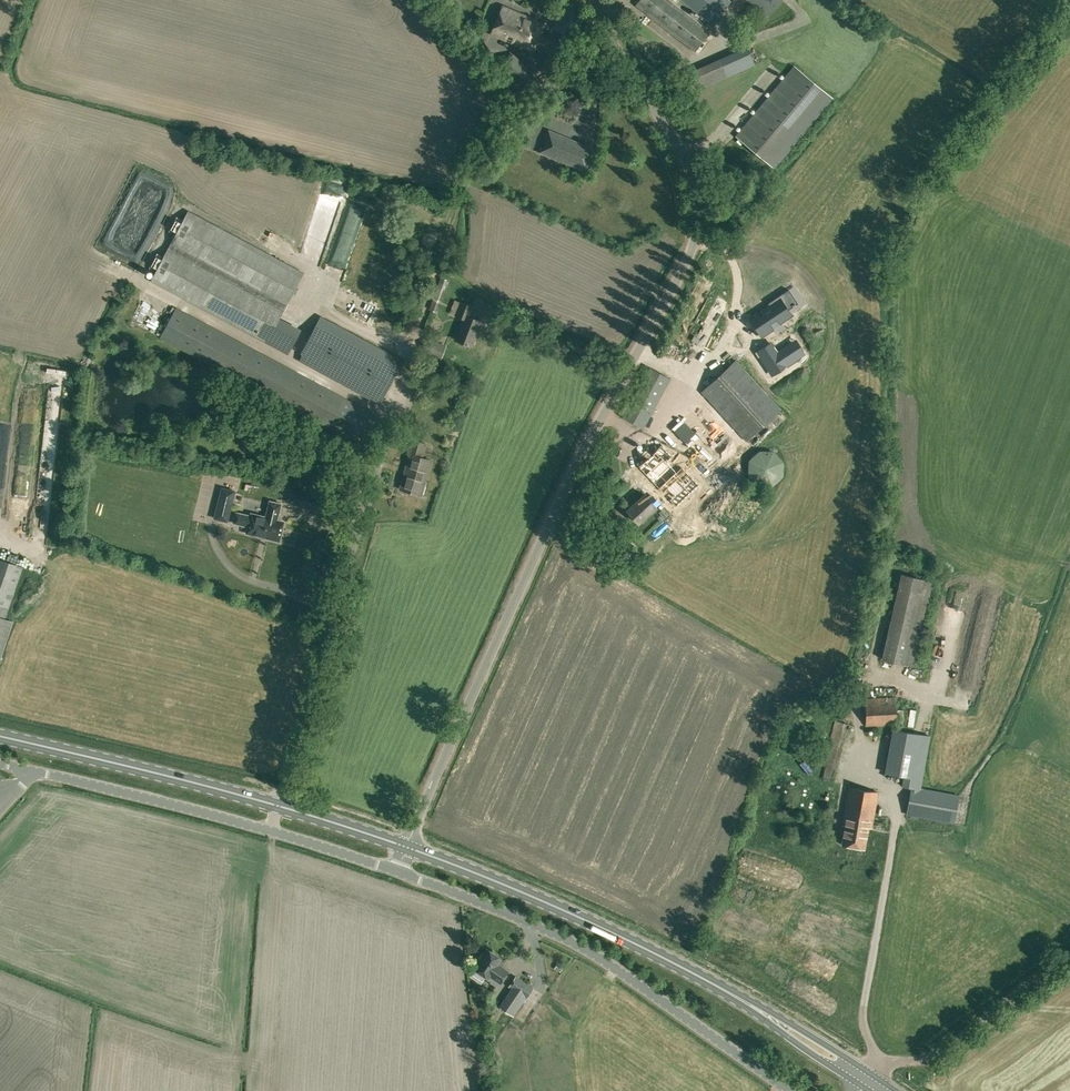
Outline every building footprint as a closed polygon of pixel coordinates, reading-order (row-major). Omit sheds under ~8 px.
[(584,16),(572,11),(575,4),(567,0),(554,28),(574,37),(584,16)] [(669,0),(641,0),(637,5),(696,50),(710,31),(669,0)] [(728,0),(683,0),(714,23),(730,1),(728,0)] [(768,16),(781,0),(748,0),(768,16)] [(533,50),(543,25),(532,20),(533,20),(503,7),(492,33),(522,46),(522,45),(533,50)] [(512,56),(499,68),(522,92),(535,80),(512,56)] [(707,87),(732,79),(728,66),(702,75),(707,87)] [(774,168),(832,98),(794,66),(736,135),(735,136),(774,168)] [(594,150),(549,131),(540,152),(585,170),(594,150)] [(178,194),(174,202),(186,209),(190,201),(178,194)] [(349,210),(367,215),(369,209),(352,203),(349,210)] [(302,271),(189,211),(152,279),(265,340),(302,271)] [(446,279),(441,278),(434,298),(438,300),(446,279)] [(753,314),(759,335),(779,330),(776,319),(771,320),(768,310),(771,309),(768,298),(761,300),(760,296),(745,299),(750,315),(753,314)] [(450,313),(456,315),(463,318),(455,340),(472,346),(481,321),(468,316),(472,306),(456,300),(455,300),(450,313)] [(371,413),(175,307),(159,336),(356,442),(371,413)] [(361,311),(357,316),(369,324),(373,319),(361,311)] [(378,402),(400,360),(322,318),(300,360),(378,402)] [(775,337),(779,351),(767,354),(771,369),(798,362),(790,333),(775,337)] [(446,346),(429,340),(424,352),(441,359),(446,346)] [(746,441),(781,409),(736,360),(701,392),(746,441)] [(643,428),(669,378),(649,367),(622,417),(643,428)] [(683,385),(685,377),(679,375),(676,383),(683,385)] [(687,423),(679,431),(698,448),(700,445),(704,449),(701,453),(708,460),(724,443),(706,426),(699,434),(687,423)] [(15,427),(1,424),(0,429),(0,435),(6,436),(6,438),(12,440),(15,427)] [(420,495),(430,460),(422,457),(426,444),(411,439),(407,454),(410,455),(400,489),(420,495)] [(675,506),(698,485),(661,445),(638,466),(659,489),(648,498),(644,494),(626,510),(638,523),(656,507),(667,497),(675,506)] [(367,472),(372,454),(359,451),(354,468),(367,472)] [(43,457),(46,477),(65,474),(62,454),(43,457)] [(307,504),(309,494),(300,492),(298,502),(307,504)] [(219,510),(229,513),(232,504),(221,501),(219,510)] [(277,520),(281,504),(270,501),(266,517),(251,514),(251,516),(236,512),(234,523),(248,527),(247,533),(279,541),(284,522),(277,520)] [(4,619),(22,567),(1,560),(0,563),(0,659),(12,622),(4,619)] [(901,573),(882,659),(915,667),(935,581),(901,573)] [(866,698),(866,713),(866,726),(896,725),(895,697),(866,698)] [(831,780),(834,769),(837,770),(842,750),(849,724),(835,720),(833,729),(828,727),(823,745),(828,746),(823,765),(826,766),(822,778),(831,780)] [(885,773),(898,775),(922,780),(930,736),(893,729),(885,773)] [(954,824),(957,809),(959,794),(911,786),(906,815),(954,824)] [(871,828),(878,792),(849,787),(842,825),(845,826),(842,845),(864,849),(868,827),(871,828)] [(482,881),(484,875),(455,865),(453,871),(482,881)] [(479,960),(474,968),(488,978),(489,975),(500,983),(508,971),(497,964),(501,958),(487,949),(484,953),(482,953),(478,959),(479,960)] [(533,988),(515,976),(509,986),(511,988),(499,1007),(513,1016),(525,997),(526,998),(533,988)]
